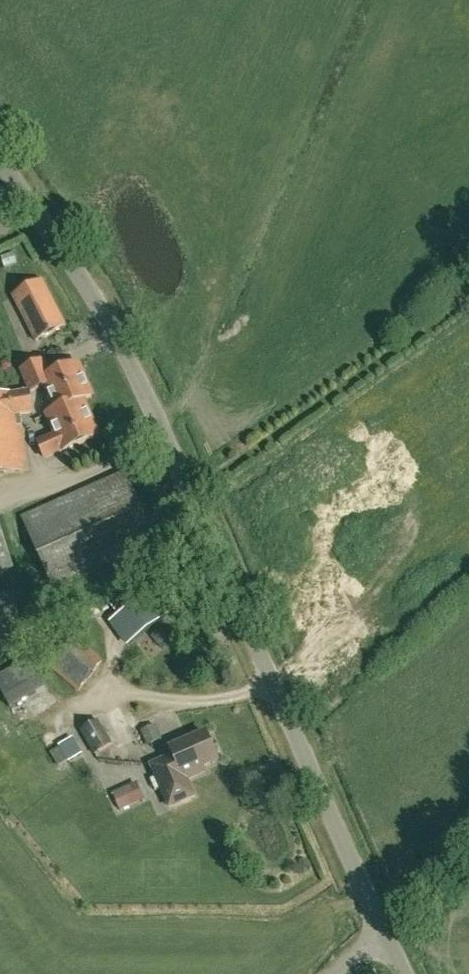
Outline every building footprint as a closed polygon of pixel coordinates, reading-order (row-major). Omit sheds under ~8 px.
[(66,326),(43,279),(13,294),(36,341),(66,326)] [(83,401),(92,397),(78,365),(50,377),(43,361),(22,370),(31,391),(46,385),(57,410),(48,414),(48,416),(83,401)] [(30,392),(10,395),(9,394),(0,395),(0,476),(28,472),(20,416),(33,414),(30,392)] [(83,401),(48,416),(56,434),(37,442),(44,459),(63,451),(64,452),(98,437),(83,401)] [(126,474),(22,518),(54,594),(159,550),(126,474)] [(18,566),(0,520),(0,573),(18,566)] [(152,627),(141,606),(113,620),(124,642),(152,627)] [(50,666),(77,691),(105,656),(80,633),(72,642),(50,666)] [(45,688),(27,659),(0,675),(0,690),(11,708),(45,688)] [(82,732),(95,756),(112,746),(99,722),(82,732)] [(162,725),(147,726),(147,740),(163,739),(162,725)] [(170,750),(173,757),(151,766),(169,808),(194,797),(187,781),(205,773),(203,767),(218,761),(206,734),(170,750)] [(79,736),(53,748),(61,765),(87,753),(79,736)] [(112,793),(120,810),(128,806),(139,801),(131,784),(112,793)]
